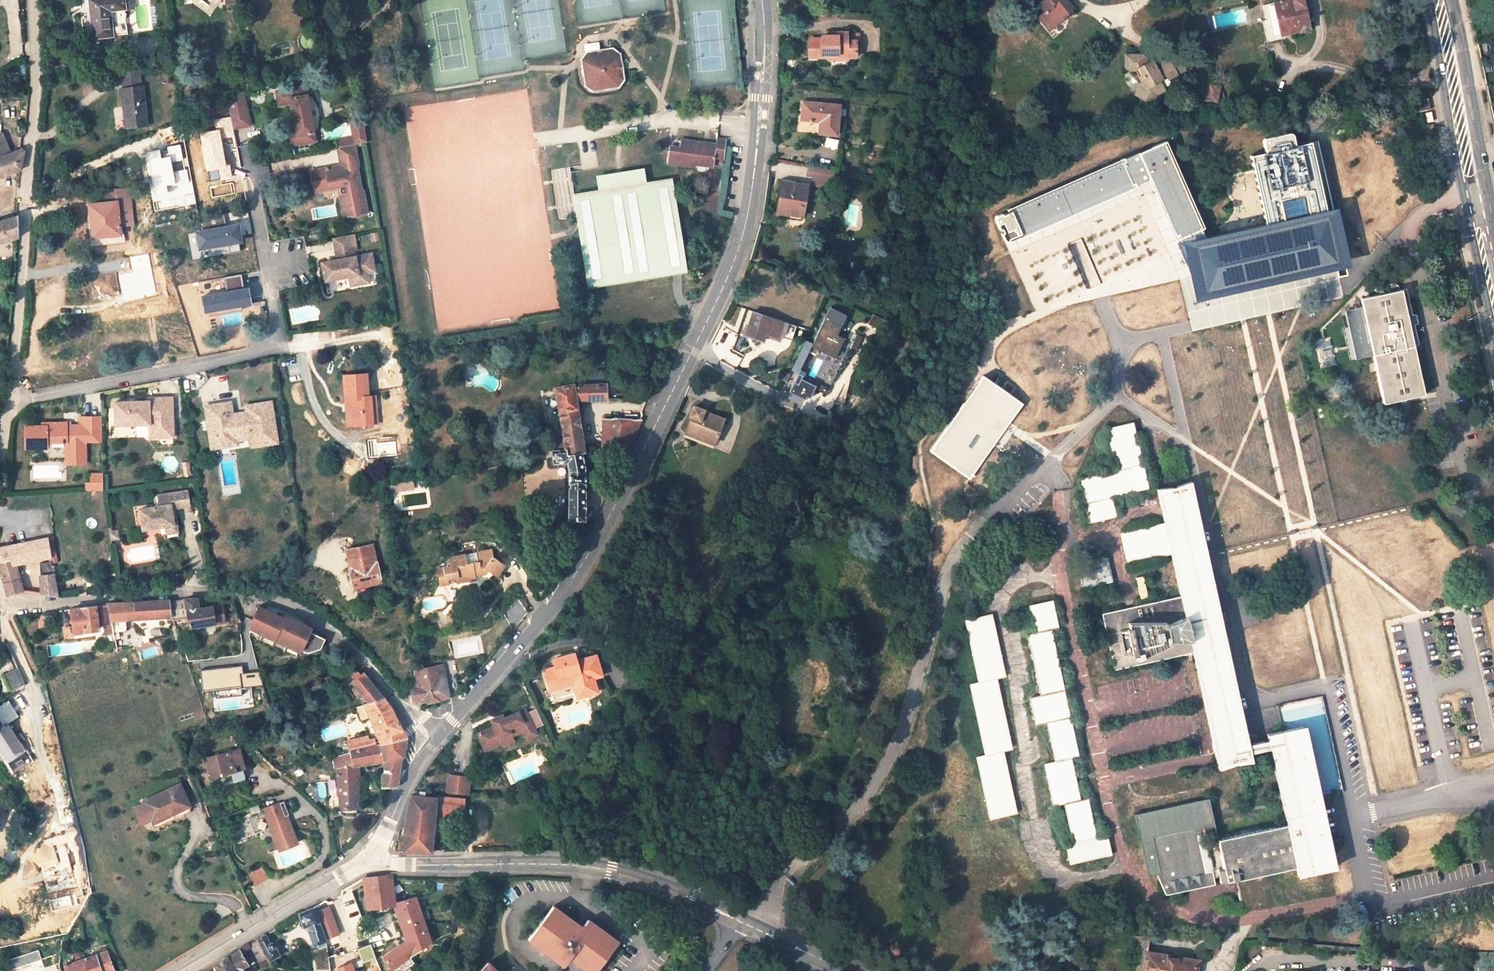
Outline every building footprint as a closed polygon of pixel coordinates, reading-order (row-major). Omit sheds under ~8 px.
[(110,11),(125,9),(124,0),(91,0),(94,38),(113,36),(110,11)] [(1072,7),(1067,0),(1038,0),(1038,1),(1044,9),(1040,12),(1051,26),(1063,17),(1061,15),(1072,7)] [(1303,0),(1286,0),(1264,5),(1267,20),(1262,21),(1267,42),(1280,39),(1280,37),(1309,30),(1303,0)] [(1048,28),(1051,26),(1040,12),(1038,14),(1048,28)] [(822,38),(809,39),(809,58),(848,57),(856,57),(856,40),(847,40),(847,32),(831,32),(831,35),(822,35),(822,38)] [(626,80),(621,53),(613,47),(586,52),(580,59),(585,87),(592,92),(620,88),(626,80)] [(619,79),(616,57),(612,53),(588,57),(586,60),(589,83),(593,86),(617,83),(619,79)] [(1160,88),(1168,85),(1165,78),(1175,74),(1167,59),(1166,56),(1165,56),(1156,61),(1159,68),(1155,70),(1149,59),(1145,61),(1141,53),(1123,54),(1124,69),(1134,69),(1134,70),(1138,68),(1142,75),(1138,77),(1140,82),(1142,86),(1135,96),(1146,104),(1152,94),(1162,90),(1160,88)] [(1182,70),(1175,55),(1167,59),(1175,74),(1182,70)] [(131,71),(132,81),(140,80),(140,70),(131,71)] [(141,87),(140,80),(132,81),(131,71),(122,72),(124,89),(141,87)] [(10,86),(21,86),(21,77),(10,77),(10,86)] [(1135,96),(1142,86),(1140,82),(1132,93),(1135,96)] [(124,112),(127,112),(129,127),(147,125),(143,87),(141,87),(124,89),(121,89),(124,112)] [(305,88),(297,90),(298,98),(307,97),(305,88)] [(251,89),(240,94),(245,123),(262,120),(258,99),(253,100),(251,89)] [(297,90),(276,94),(278,106),(290,104),(295,133),(283,135),(286,148),(304,145),(302,136),(314,134),(307,97),(298,98),(297,90)] [(1411,102),(1413,113),(1430,109),(1428,98),(1411,102)] [(819,121),(824,122),(823,133),(838,135),(841,105),(803,101),(801,120),(819,121)] [(363,122),(351,124),(353,140),(338,142),(339,150),(354,147),(367,144),(363,122)] [(1338,271),(1310,142),(1295,146),(1293,137),(1293,136),(1293,135),(1292,135),(1291,133),(1266,138),(1265,138),(1265,139),(1264,139),(1264,140),(1263,140),(1264,141),(1264,142),(1266,153),(1251,157),(1265,225),(1277,285),(1338,271)] [(19,170),(22,149),(20,149),(9,154),(1,134),(0,134),(0,178),(19,170)] [(314,134),(302,136),(304,145),(315,143),(314,134)] [(697,163),(714,165),(716,156),(725,158),(727,140),(717,139),(716,144),(681,139),(680,151),(670,149),(668,161),(678,163),(697,166),(697,163)] [(1204,229),(1166,143),(1125,161),(1124,160),(1008,211),(1009,212),(1002,215),(1001,213),(996,216),(995,217),(995,218),(1000,229),(1001,228),(1003,232),(1002,232),(1005,240),(1008,239),(1008,238),(1018,234),(1020,239),(1150,183),(1178,249),(1182,247),(1202,238),(1199,231),(1204,229)] [(354,147),(339,150),(341,163),(357,160),(354,147)] [(342,168),(312,173),(316,192),(346,187),(348,194),(340,195),(344,217),(366,213),(363,193),(361,194),(357,168),(358,168),(357,160),(341,163),(342,168)] [(810,165),(808,176),(833,180),(835,169),(810,165)] [(560,219),(577,216),(574,194),(570,167),(552,170),(560,219)] [(599,190),(574,194),(577,216),(588,286),(662,275),(648,183),(622,187),(618,188),(615,174),(602,176),(604,189),(599,190)] [(802,217),(806,185),(782,181),(777,212),(802,217)] [(128,201),(118,202),(120,228),(131,227),(128,201)] [(89,205),(92,238),(121,235),(120,228),(118,202),(89,205)] [(15,237),(16,217),(0,222),(0,242),(15,237)] [(1202,238),(1182,247),(1195,303),(1277,285),(1265,225),(1202,238)] [(354,236),(334,241),(338,256),(354,252),(352,245),(356,243),(354,236)] [(354,252),(338,256),(340,263),(360,258),(356,243),(352,245),(354,252)] [(340,263),(324,266),(329,284),(352,278),(355,287),(372,283),(370,274),(369,269),(376,267),(373,254),(360,258),(340,263)] [(1418,345),(1406,288),(1361,298),(1363,307),(1353,309),(1358,327),(1351,328),(1358,360),(1374,357),(1384,403),(1422,394),(1412,347),(1418,345)] [(792,340),(797,326),(753,311),(746,333),(762,339),(764,333),(777,338),(778,335),(792,340)] [(845,319),(829,311),(809,350),(816,354),(819,349),(835,357),(845,338),(838,335),(845,319)] [(873,315),(869,323),(885,332),(890,325),(873,315)] [(850,348),(856,350),(863,337),(857,334),(850,348)] [(814,380),(798,372),(790,388),(806,396),(814,380)] [(367,396),(365,374),(343,376),(345,401),(350,400),(353,426),(373,425),(370,396),(367,396)] [(1023,404),(983,375),(929,450),(969,478),(1023,404)] [(606,399),(606,384),(576,385),(556,387),(566,450),(566,454),(581,452),(584,452),(576,399),(606,399)] [(714,446),(724,417),(705,410),(706,409),(695,404),(690,418),(691,418),(685,435),(714,446)] [(148,406),(114,407),(115,430),(149,429),(149,442),(173,441),(172,405),(148,406)] [(230,408),(205,412),(207,425),(210,424),(211,435),(209,435),(210,448),(235,445),(250,443),(251,450),(263,448),(264,450),(276,449),(271,408),(246,412),(247,419),(232,422),(230,408)] [(633,419),(613,418),(613,420),(608,420),(606,449),(629,446),(641,421),(633,420),(633,419)] [(1112,495),(1136,490),(1148,487),(1143,462),(1134,421),(1107,427),(1116,469),(1081,477),(1089,520),(1115,514),(1112,495)] [(102,446),(101,422),(82,422),(82,430),(66,430),(66,427),(42,427),(42,430),(25,431),(25,452),(46,453),(46,447),(65,447),(66,469),(85,468),(85,446),(102,446)] [(79,427),(66,427),(66,430),(82,430),(82,422),(78,422),(79,427)] [(584,520),(585,472),(581,452),(566,454),(566,450),(553,451),(554,463),(570,461),(569,520),(584,520)] [(102,480),(85,480),(85,496),(102,496),(102,480)] [(1201,532),(1191,483),(1157,490),(1164,523),(1120,532),(1127,562),(1170,553),(1180,596),(1101,613),(1114,670),(1130,666),(1193,652),(1218,767),(1252,760),(1250,753),(1270,749),(1286,824),(1217,840),(1208,799),(1134,815),(1147,877),(1156,875),(1165,895),(1295,866),(1297,876),(1336,868),(1305,726),(1267,734),(1268,740),(1248,745),(1205,547),(1201,532)] [(185,495),(156,500),(157,510),(153,511),(137,513),(140,534),(163,530),(174,529),(173,517),(170,518),(169,512),(187,510),(185,495)] [(174,529),(163,530),(164,538),(175,536),(174,529)] [(15,564),(51,557),(52,557),(56,556),(53,537),(0,548),(0,574),(6,595),(22,591),(15,564)] [(346,549),(354,587),(381,582),(372,543),(346,549)] [(465,554),(449,557),(450,566),(436,568),(437,573),(443,571),(445,579),(448,579),(457,577),(458,582),(475,579),(475,575),(484,574),(488,570),(496,576),(504,566),(493,557),(492,549),(476,552),(477,562),(467,563),(465,554)] [(1094,571),(1081,574),(1085,588),(1113,582),(1108,558),(1092,562),(1094,571)] [(41,577),(44,593),(58,595),(54,575),(52,563),(39,565),(41,577)] [(440,586),(449,584),(448,579),(445,579),(443,571),(437,573),(440,586)] [(112,632),(126,631),(125,620),(166,617),(167,621),(172,620),(170,602),(170,600),(106,605),(107,606),(112,632)] [(202,610),(198,610),(196,600),(170,602),(172,620),(173,622),(187,620),(189,629),(224,624),(222,613),(213,614),(212,608),(211,608),(202,610)] [(1078,757),(1051,630),(1058,628),(1053,602),(1029,607),(1035,633),(1028,635),(1041,696),(1030,699),(1035,724),(1047,722),(1056,762),(1044,764),(1053,805),(1064,803),(1073,844),(1065,846),(1069,866),(1111,857),(1107,837),(1096,839),(1087,798),(1079,799),(1070,758),(1078,757)] [(73,633),(99,631),(98,625),(106,625),(108,633),(112,632),(107,606),(97,607),(97,606),(71,609),(73,633)] [(213,614),(222,613),(221,606),(211,607),(211,608),(212,608),(213,614)] [(267,607),(265,611),(284,620),(286,614),(279,611),(267,607)] [(265,611),(258,608),(250,625),(249,636),(295,658),(298,652),(301,651),(309,633),(311,629),(304,626),(305,624),(301,621),(286,614),(284,620),(265,611)] [(1004,672),(991,616),(964,622),(979,684),(970,686),(986,757),(977,759),(991,816),(1016,811),(1001,748),(1012,746),(996,675),(1004,672)] [(324,640),(309,633),(301,651),(307,654),(320,649),(324,640)] [(602,676),(596,655),(577,661),(575,653),(554,659),(556,667),(545,670),(551,690),(573,684),(576,693),(578,698),(598,692),(594,678),(602,676)] [(459,693),(456,677),(440,680),(437,665),(414,670),(417,685),(418,689),(411,691),(413,702),(421,700),(421,703),(427,702),(428,703),(440,701),(440,700),(459,693)] [(241,687),(262,685),(260,679),(258,672),(243,674),(242,666),(200,672),(203,692),(215,690),(215,692),(216,699),(242,696),(241,687)] [(18,670),(5,676),(11,690),(25,684),(18,670)] [(383,699),(362,673),(351,682),(368,704),(383,699)] [(322,687),(320,681),(311,684),(313,690),(322,687)] [(549,704),(562,700),(561,697),(576,693),(573,684),(551,690),(546,692),(549,704)] [(355,708),(361,720),(369,716),(378,739),(379,743),(406,737),(406,736),(403,731),(394,715),(393,714),(390,708),(388,704),(383,699),(368,704),(355,708)] [(1287,724),(1325,719),(1323,699),(1284,703),(1287,724)] [(546,730),(536,709),(527,713),(525,709),(504,719),(502,716),(496,719),(493,725),(494,728),(478,735),(485,750),(502,742),(500,738),(510,733),(511,736),(523,731),(525,735),(530,737),(546,730)] [(510,733),(500,738),(502,742),(503,745),(513,741),(511,736),(510,733)] [(384,773),(381,775),(381,787),(384,787),(396,786),(401,759),(402,760),(406,737),(379,743),(367,746),(350,751),(333,756),(333,757),(337,775),(359,773),(360,765),(383,761),(384,773)] [(365,737),(347,742),(350,751),(367,746),(365,737)] [(239,750),(206,759),(210,777),(243,769),(239,750)] [(337,775),(339,809),(357,807),(359,773),(337,775)] [(479,796),(481,778),(460,776),(458,794),(479,796)] [(172,814),(190,806),(181,785),(143,801),(152,820),(170,811),(172,814)] [(431,852),(437,797),(411,795),(404,834),(403,852),(431,852)] [(445,819),(464,818),(463,797),(444,798),(445,819)] [(285,802),(229,823),(236,842),(251,836),(250,835),(254,833),(255,835),(272,828),(277,842),(293,836),(286,817),(290,816),(285,802)] [(153,822),(172,814),(170,811),(152,820),(153,822)] [(337,844),(330,845),(332,863),(335,860),(340,855),(337,844)] [(223,846),(217,849),(220,856),(226,853),(223,846)] [(12,854),(1,850),(0,854),(0,857),(10,860),(12,854)] [(248,875),(254,886),(268,878),(262,867),(248,875)] [(365,878),(368,909),(396,903),(392,878),(392,875),(365,878)] [(396,905),(404,928),(424,921),(416,897),(396,903),(396,905)] [(588,920),(583,927),(554,906),(529,939),(566,965),(572,958),(589,970),(597,970),(619,942),(588,920)] [(300,914),(304,926),(310,924),(311,929),(310,929),(309,930),(309,932),(314,944),(316,944),(326,940),(314,908),(300,914)] [(383,958),(391,969),(431,941),(424,921),(404,928),(409,940),(383,958)] [(280,955),(274,946),(272,947),(265,935),(257,940),(266,958),(268,961),(280,955)] [(250,945),(260,962),(266,958),(257,940),(250,945)] [(675,948),(674,941),(665,942),(668,953),(672,952),(672,948),(675,948)] [(65,970),(114,970),(106,951),(84,959),(83,956),(75,959),(76,962),(63,966),(65,970)] [(248,964),(240,951),(215,966),(219,970),(244,970),(242,968),(248,964)] [(1199,959),(1162,954),(1161,959),(1146,956),(1145,964),(1151,965),(1150,970),(1197,970),(1199,959)] [(486,959),(474,970),(499,970),(486,959)]
